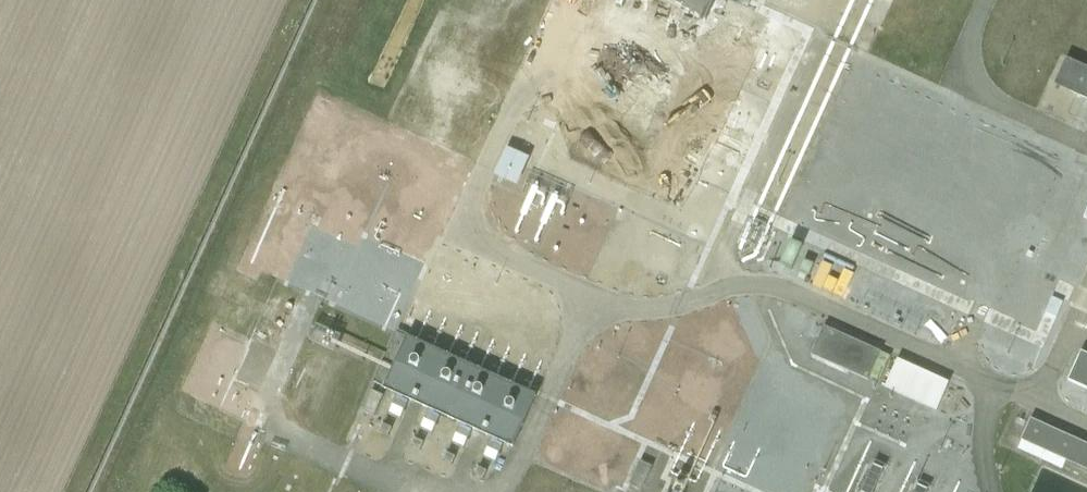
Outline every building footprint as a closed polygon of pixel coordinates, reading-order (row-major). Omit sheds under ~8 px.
[(621,9),(615,6),(615,0),(599,0),(598,5),(587,21),(600,31),(605,24),(628,35),(619,53),(604,47),(594,69),(587,65),(588,56),(573,54),(571,64),(562,82),(575,91),(578,84),(600,94),(599,95),(661,123),(683,72),(691,75),(699,56),(692,52),(715,0),(625,0),(621,9)] [(1054,86),(1086,102),(1086,69),(1065,59),(1054,86)] [(495,179),(516,187),(528,158),(508,149),(495,179)] [(512,243),(590,275),(619,206),(541,173),(512,243)] [(318,333),(339,342),(346,327),(324,318),(318,333)] [(810,357),(867,383),(880,354),(823,328),(810,357)] [(536,397),(395,333),(373,385),(512,450),(536,397)] [(1080,353),(1066,382),(1086,391),(1086,356),(1080,353)] [(896,361),(884,388),(936,412),(948,384),(896,361)] [(383,396),(371,391),(362,414),(374,419),(383,396)] [(226,466),(250,475),(259,451),(249,447),(263,410),(250,405),(226,466)] [(1020,442),(1021,442),(1018,450),(1061,470),(1064,462),(1086,473),(1086,446),(1029,420),(1020,442)] [(629,487),(640,491),(651,468),(640,462),(629,487)] [(950,484),(927,474),(919,491),(947,491),(950,484)]
